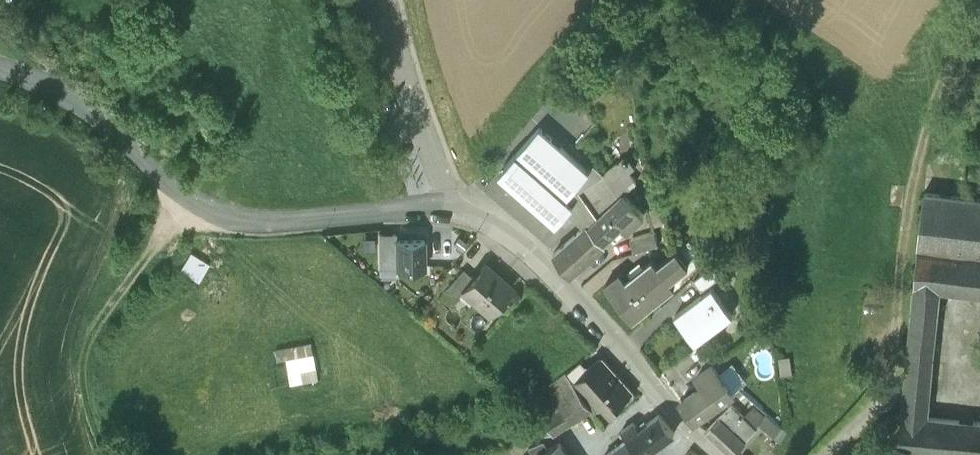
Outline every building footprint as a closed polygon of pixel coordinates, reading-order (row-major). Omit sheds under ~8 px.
[(540,123),(516,150),(566,193),(590,166),(540,123)] [(516,150),(499,169),(557,219),(567,206),(573,200),(566,193),(516,150)] [(627,153),(604,169),(579,187),(597,212),(623,188),(637,178),(631,169),(635,166),(627,153)] [(595,161),(590,166),(566,193),(573,200),(567,206),(584,221),(586,219),(587,221),(597,212),(579,187),(604,169),(595,161)] [(925,187),(900,436),(897,436),(894,437),(891,439),(889,443),(889,448),(891,452),(894,454),(904,454),(906,454),(908,452),(909,448),(971,454),(979,454),(979,419),(930,413),(942,289),(979,293),(979,194),(925,187)] [(597,212),(587,221),(604,240),(623,222),(628,229),(645,212),(623,188),(597,212)] [(659,204),(649,207),(654,224),(664,221),(659,204)] [(584,221),(552,251),(571,273),(606,241),(604,240),(587,221),(586,219),(584,221)] [(655,229),(629,237),(633,250),(659,242),(655,229)] [(395,270),(394,238),(393,232),(376,232),(377,270),(395,270)] [(394,238),(395,270),(424,269),(424,237),(394,238)] [(620,269),(605,280),(633,316),(676,283),(671,276),(690,261),(677,245),(658,261),(653,255),(626,276),(620,269)] [(179,270),(200,281),(210,262),(189,251),(179,270)] [(472,274),(459,288),(487,313),(513,283),(485,259),(472,274)] [(459,288),(472,274),(463,266),(445,286),(454,294),(459,288)] [(711,267),(695,280),(702,289),(719,276),(711,267)] [(712,286),(674,314),(695,341),(732,313),(712,286)] [(310,341),(282,346),(286,367),(313,362),(310,341)] [(280,354),(270,356),(274,380),(285,378),(280,354)] [(635,390),(604,354),(589,367),(574,381),(594,410),(602,406),(610,414),(635,390)] [(574,381),(589,367),(581,359),(567,371),(574,381)] [(700,381),(678,397),(695,420),(736,389),(713,359),(694,373),(700,381)] [(574,381),(567,371),(549,384),(562,405),(544,418),(554,433),(594,410),(574,381)] [(720,416),(745,439),(756,426),(744,415),(732,403),(720,416)] [(754,404),(744,415),(756,426),(759,422),(766,415),(754,404)] [(767,413),(774,418),(779,412),(773,407),(767,413)] [(621,429),(626,436),(641,454),(645,454),(674,433),(658,411),(638,427),(633,420),(621,429)] [(767,413),(766,415),(759,422),(775,437),(783,427),(774,418),(767,413)] [(706,429),(733,454),(746,440),(745,439),(720,416),(719,415),(706,429)] [(316,431),(300,435),(303,443),(318,439),(316,431)] [(626,436),(603,454),(641,454),(626,436)] [(560,439),(537,454),(571,454),(560,439)]
